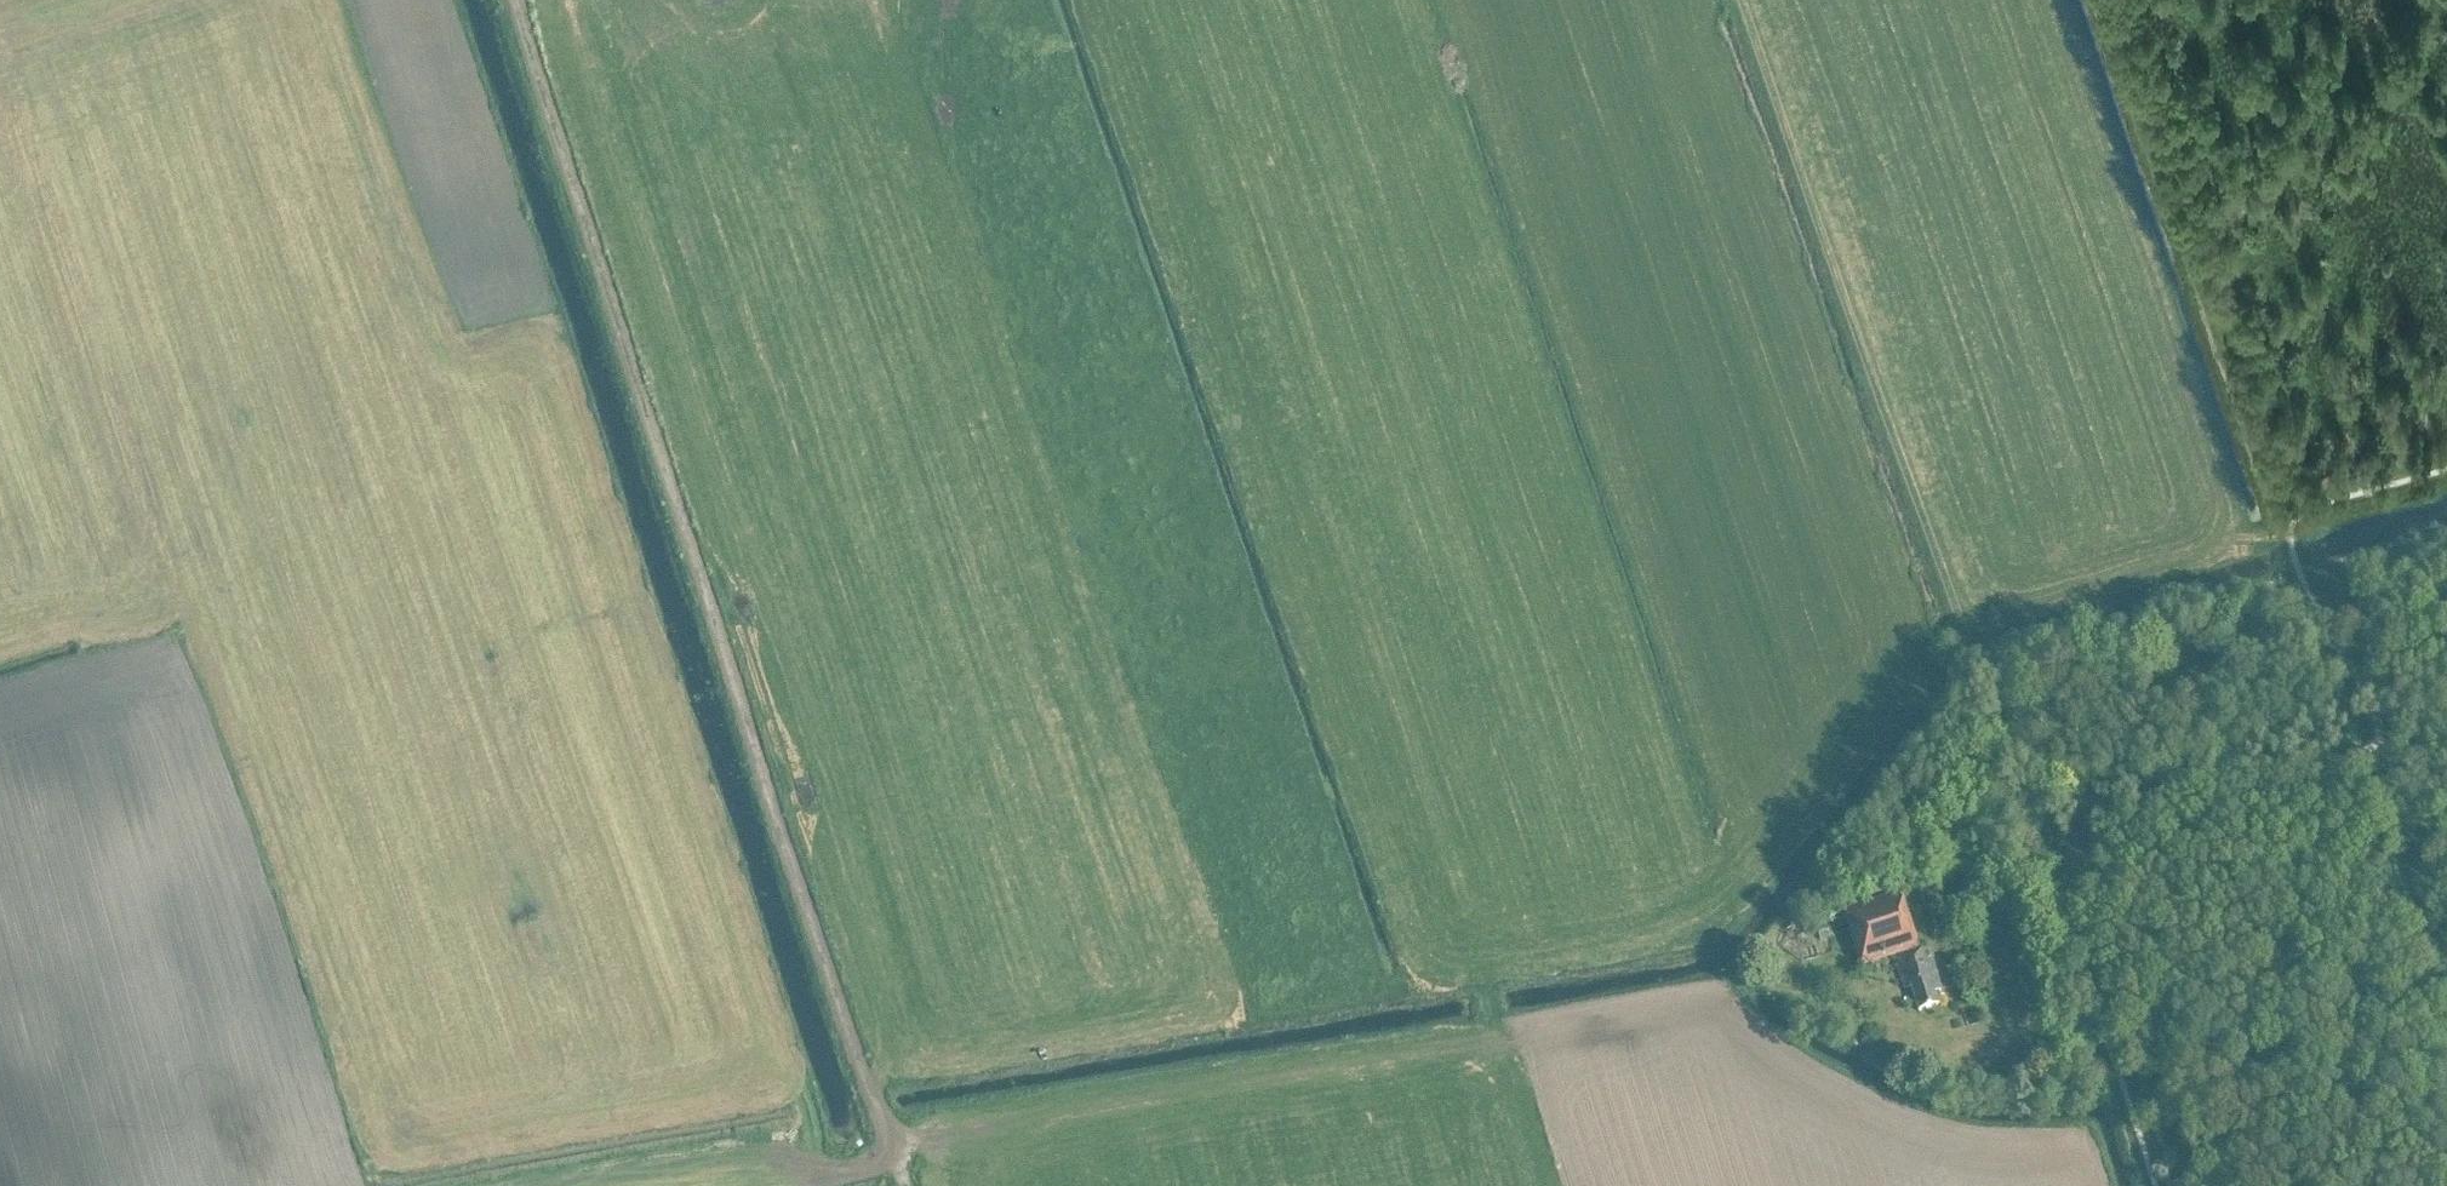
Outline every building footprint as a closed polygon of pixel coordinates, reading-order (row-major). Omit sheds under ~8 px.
[(1935,998),(1941,996),(1928,954),(1919,956),(1901,896),(1844,914),(1861,970),(1895,960),(1905,992),(1911,991),(1919,1015),(1939,1009),(1935,998)] [(1818,1030),(1829,1036),(1837,1021),(1826,1015),(1818,1030)]
